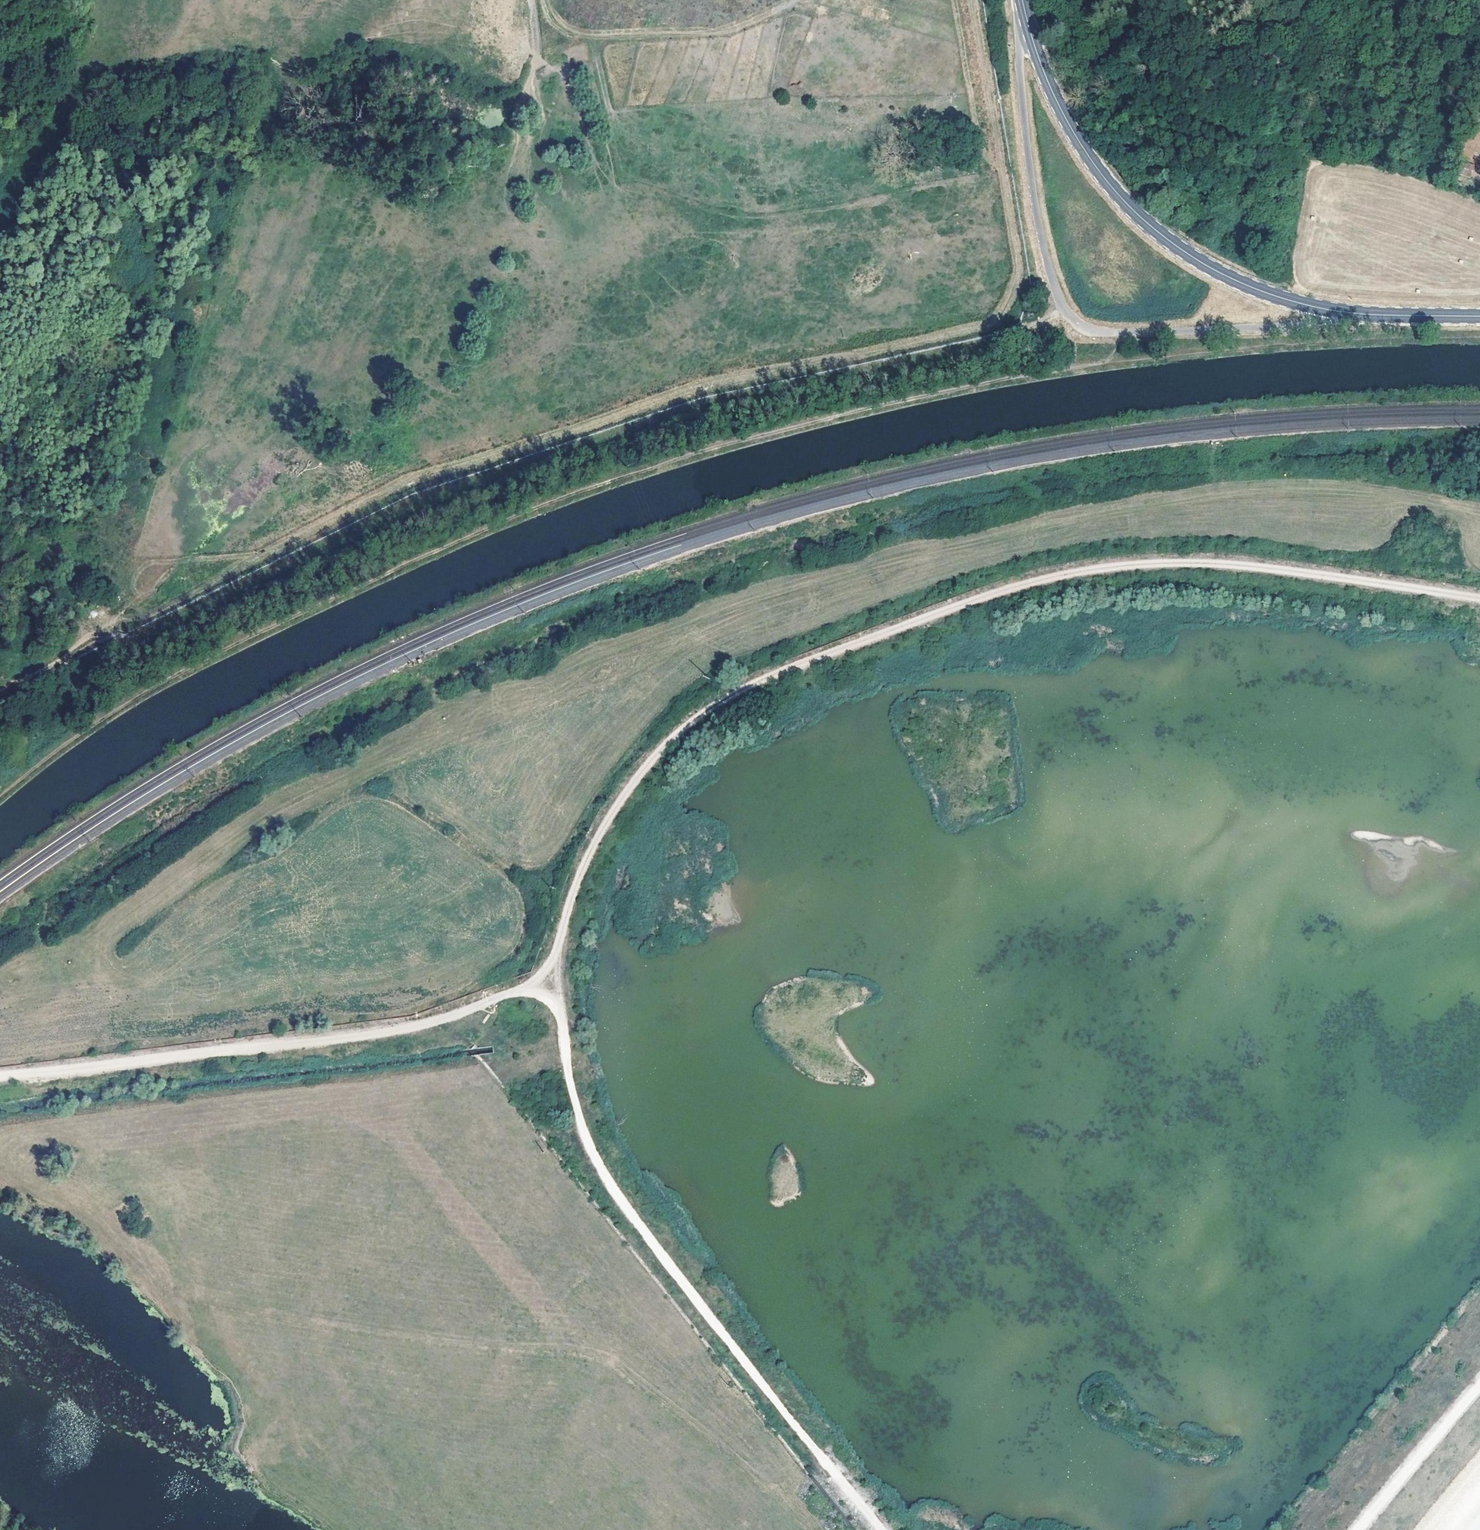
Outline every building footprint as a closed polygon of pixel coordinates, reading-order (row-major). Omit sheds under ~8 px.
[(1470,177),(1474,165),(1461,161),(1457,173),(1470,177)]
